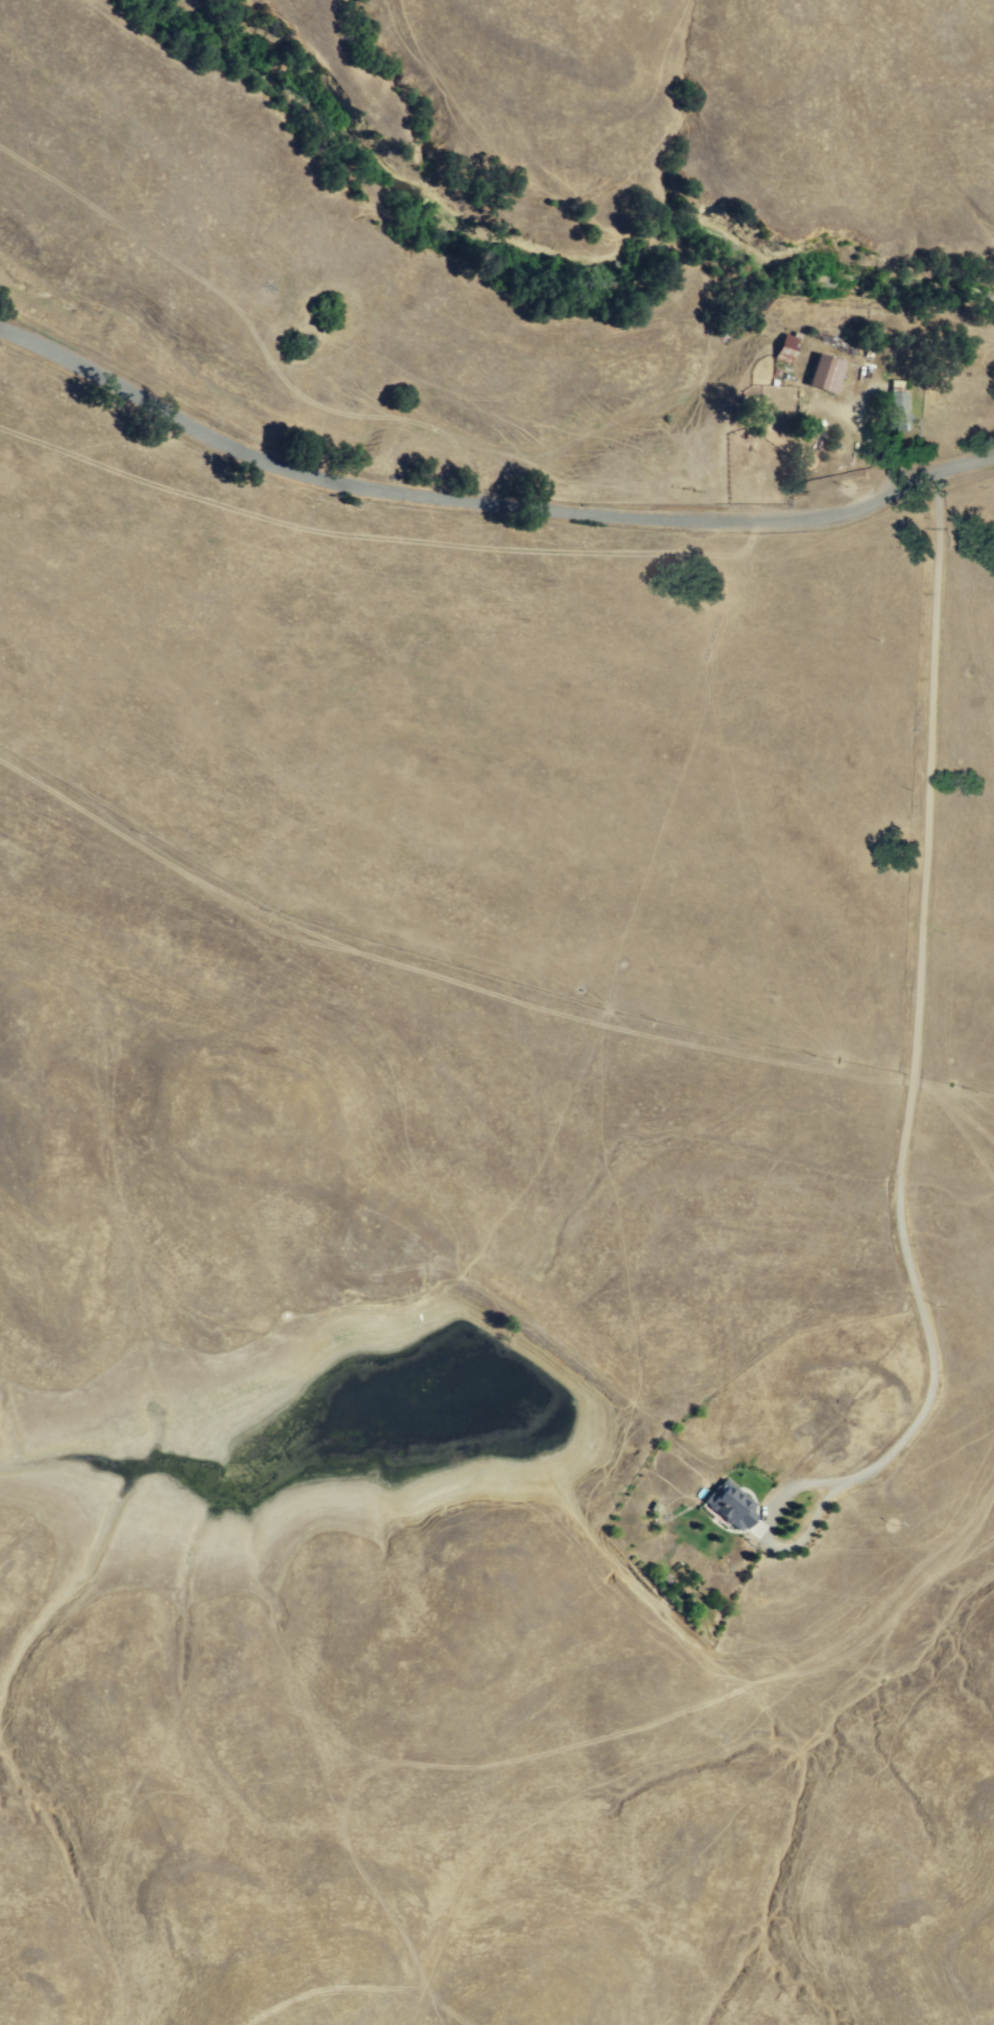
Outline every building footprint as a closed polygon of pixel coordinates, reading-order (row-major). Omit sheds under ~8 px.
[(844,362),(816,354),(807,387),(835,394),(844,362)] [(755,1502),(718,1479),(702,1506),(744,1532),(754,1515),(749,1512),(755,1502)]
